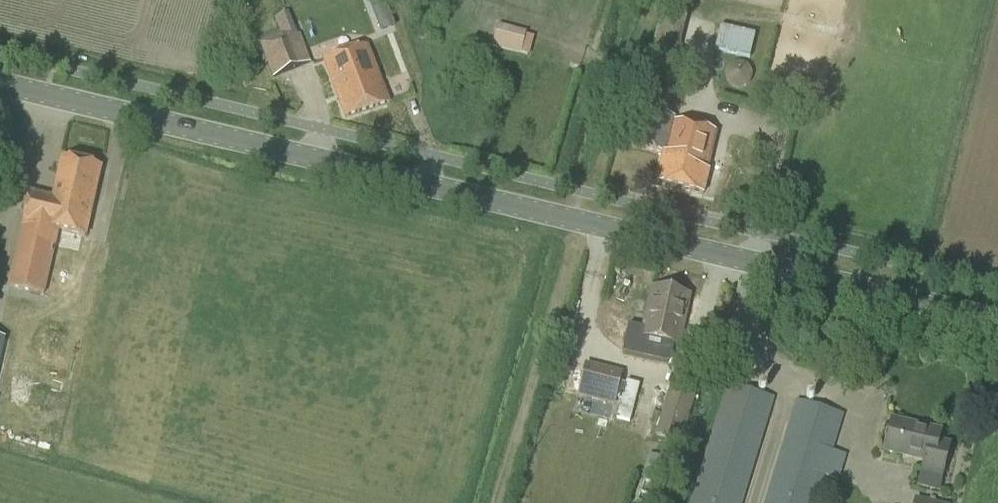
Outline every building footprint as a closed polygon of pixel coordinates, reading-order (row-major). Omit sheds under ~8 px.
[(385,0),(368,0),(381,34),(396,28),(385,0)] [(490,49),(529,54),(532,30),(493,26),(490,49)] [(297,35),(294,28),(275,35),(278,42),(261,48),(272,77),(310,62),(300,34),(297,35)] [(345,118),(388,103),(367,45),(324,60),(345,118)] [(703,195),(708,173),(707,172),(717,133),(673,122),(674,118),(635,108),(626,145),(663,154),(656,183),(703,195)] [(21,224),(7,285),(45,294),(58,230),(86,236),(101,167),(78,162),(77,158),(66,155),(63,159),(61,158),(52,199),(29,194),(22,224),(21,224)] [(677,344),(687,296),(654,289),(643,337),(677,344)] [(614,406),(622,373),(585,364),(577,397),(614,406)] [(774,398),(726,385),(690,502),(742,502),(774,398)] [(681,444),(695,398),(669,390),(654,436),(681,444)] [(764,502),(817,502),(825,477),(833,452),(844,415),(795,400),(764,502)] [(942,477),(950,443),(939,441),(941,431),(891,419),(883,451),(924,461),(921,472),(942,477)]
